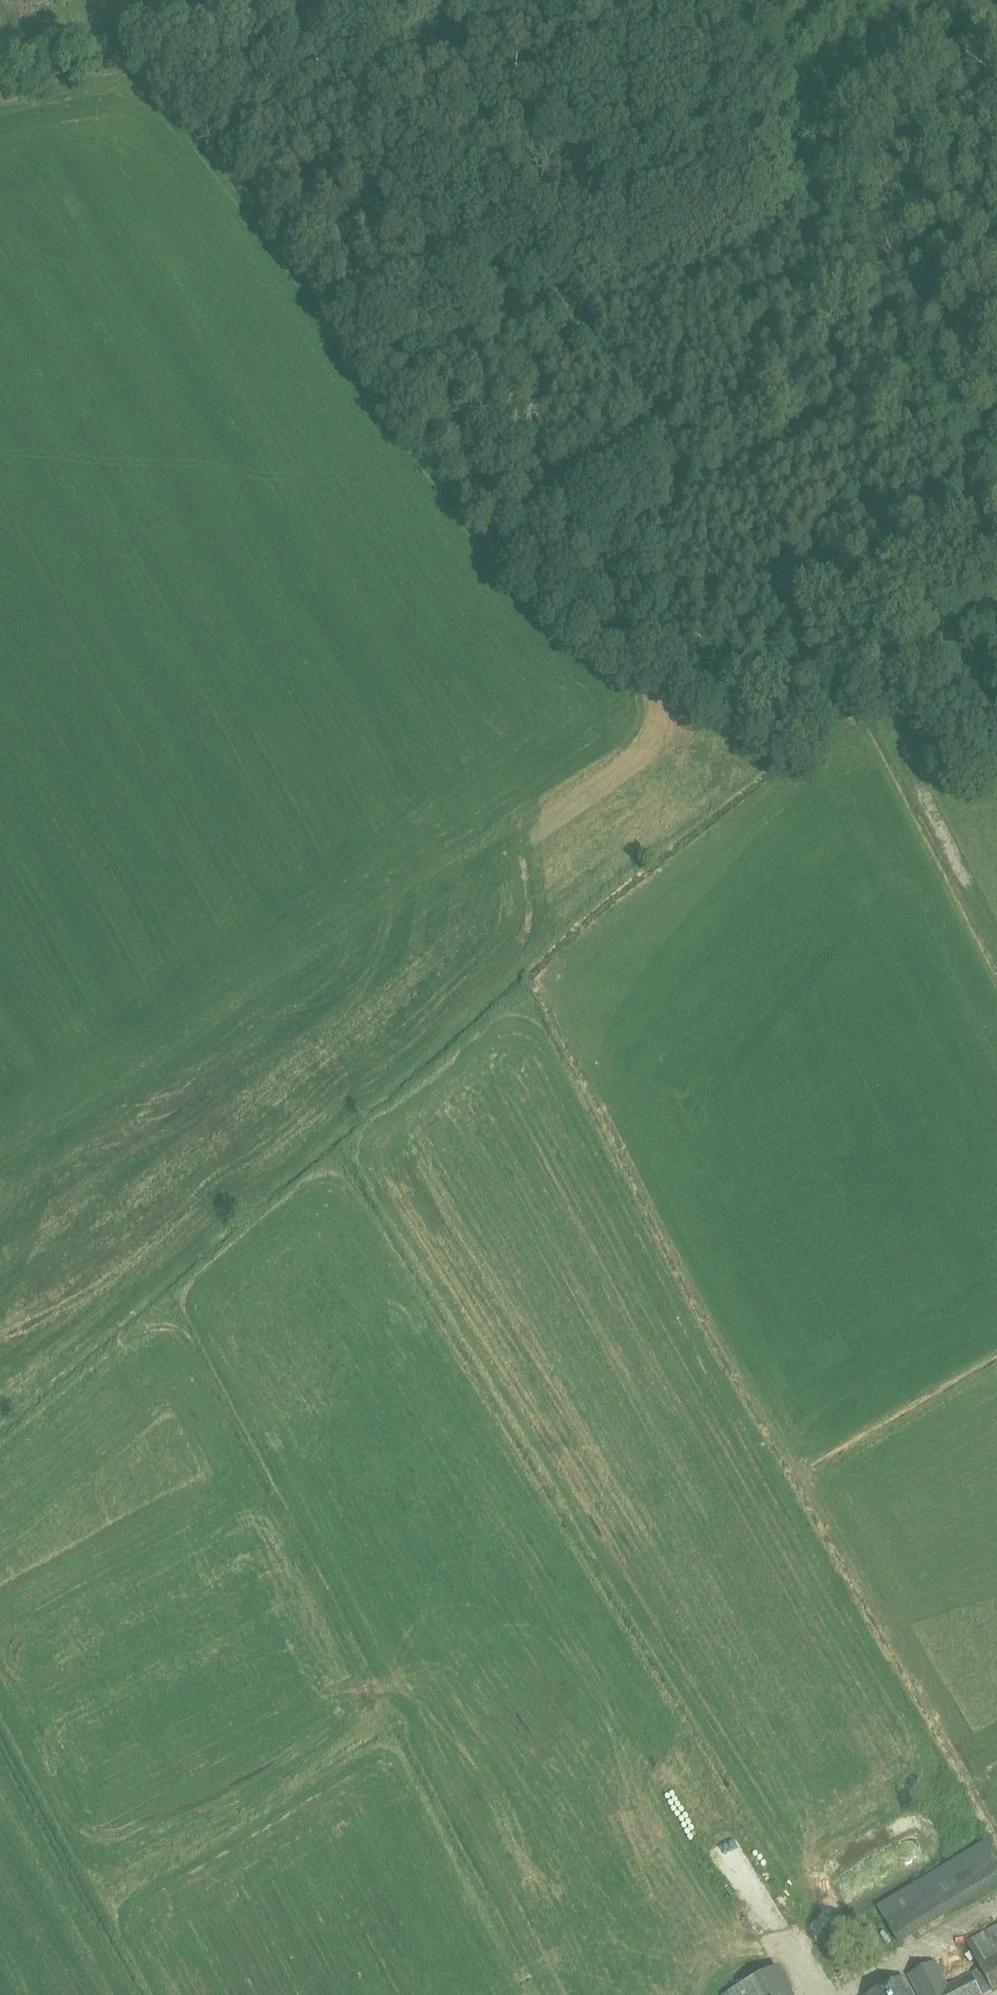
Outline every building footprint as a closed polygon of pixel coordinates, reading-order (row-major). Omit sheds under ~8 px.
[(709,1850),(727,1885),(752,1871),(735,1837),(709,1850)] [(995,1856),(889,1920),(902,1943),(996,1886),(996,1859),(995,1856)] [(908,1976),(919,1994),(991,1994),(994,1994),(996,1992),(996,1925),(966,1942),(981,1969),(949,1987),(936,1962),(908,1976)] [(737,1994),(788,1994),(777,1975),(737,1994)] [(905,1977),(870,1994),(914,1994),(905,1977)]
